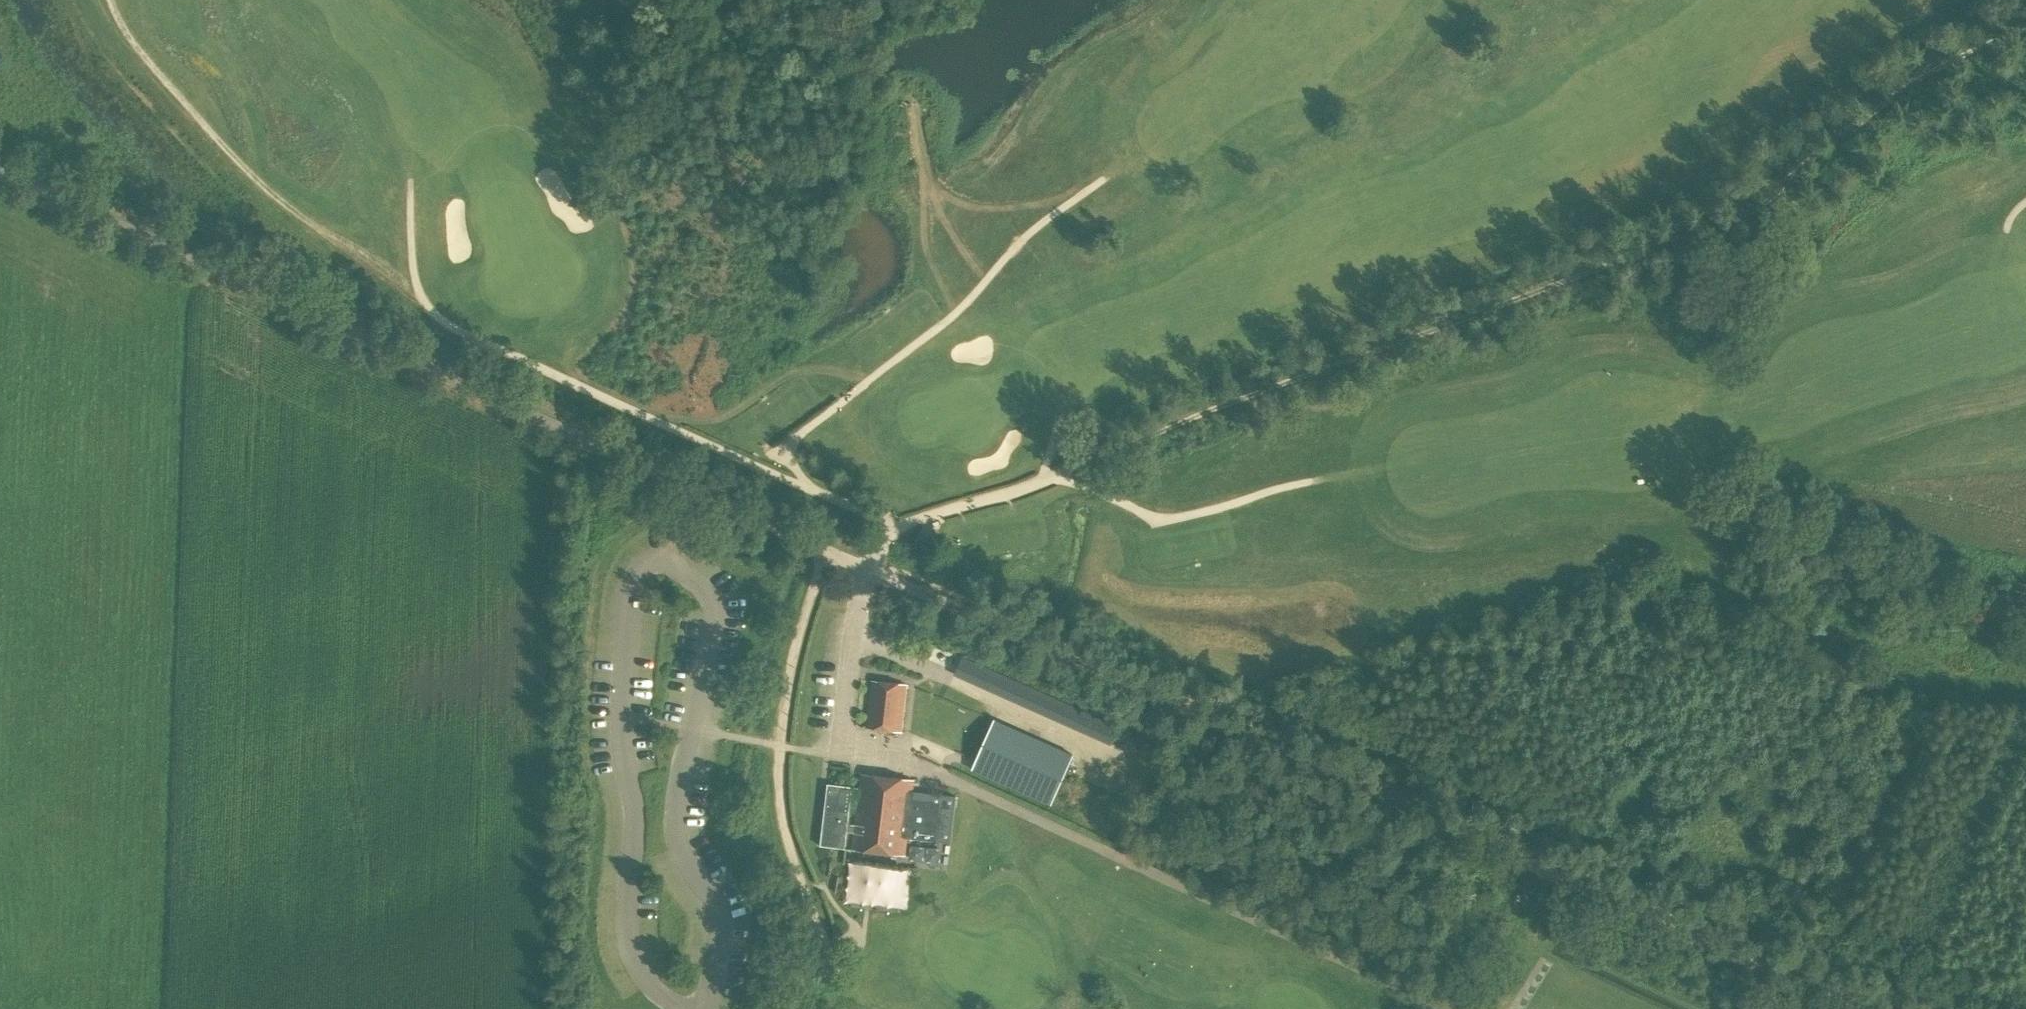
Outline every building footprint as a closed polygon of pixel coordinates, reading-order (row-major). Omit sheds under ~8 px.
[(792,447),(777,456),(783,466),(798,457),(792,447)] [(932,533),(925,533),(927,546),(934,546),(932,533)] [(900,732),(906,684),(872,680),(866,728),(900,732)] [(1009,726),(986,775),(1051,804),(1073,755),(1009,726)] [(860,789),(828,785),(820,845),(907,856),(910,825),(912,825),(911,837),(950,842),(956,796),(914,791),(915,780),(862,774),(860,789)]
